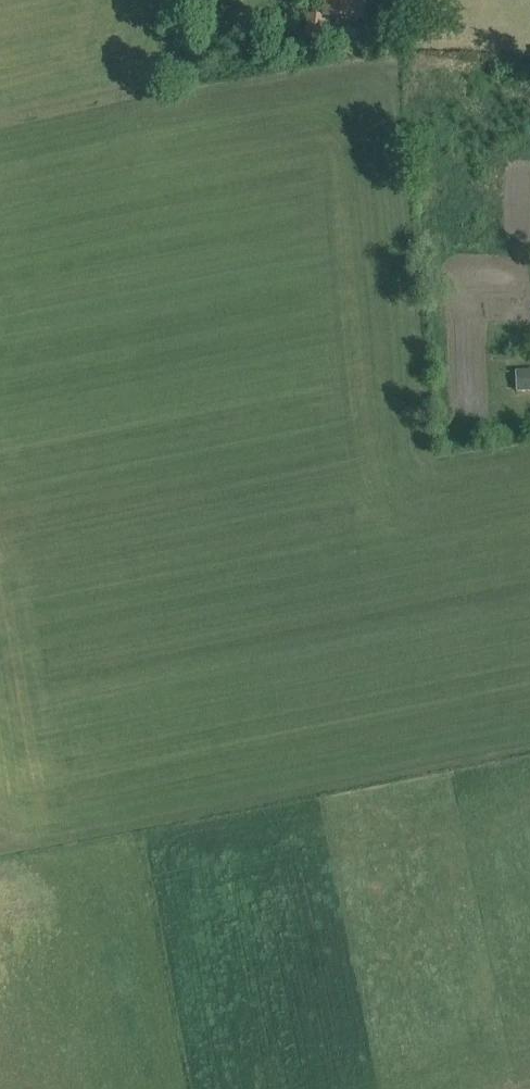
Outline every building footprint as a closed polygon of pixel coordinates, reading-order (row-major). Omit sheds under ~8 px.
[(322,16),(363,20),(365,0),(324,0),(322,16)] [(322,16),(306,15),(304,40),(324,43),(326,21),(322,21),(322,16)] [(516,370),(517,391),(529,391),(529,370),(516,370)]
